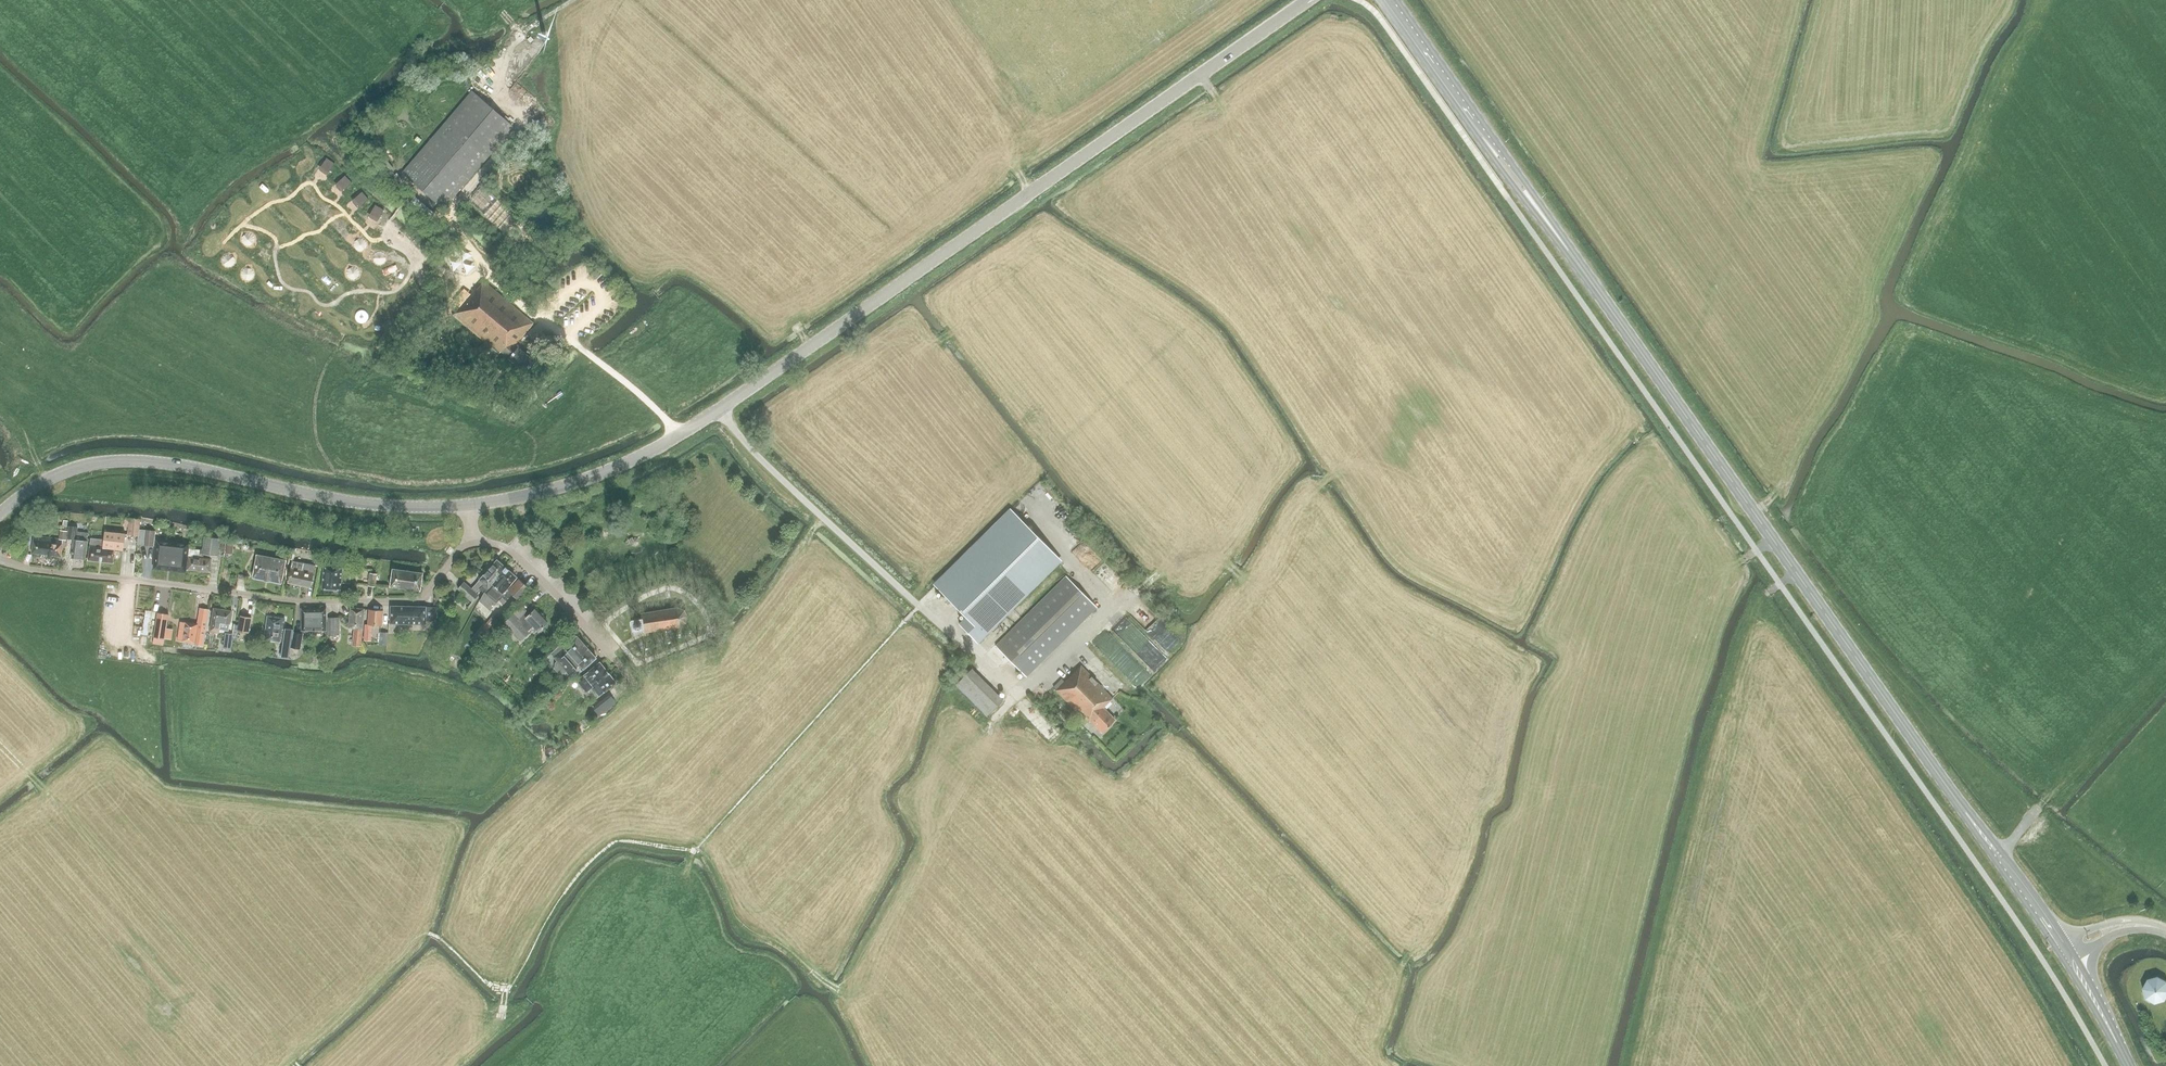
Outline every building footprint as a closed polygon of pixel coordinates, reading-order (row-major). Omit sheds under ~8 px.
[(444,209),(514,127),(472,91),(402,173),(444,209)] [(482,219),(493,210),(481,196),(471,205),(482,219)] [(534,323),(484,281),(477,290),(475,290),(454,315),(499,354),(501,352),(525,372),(534,361),(518,347),(520,346),(517,343),(534,323)] [(525,290),(520,296),(531,307),(537,301),(525,290)] [(1011,511),(936,585),(967,617),(960,624),(977,641),(1060,560),(1011,511)] [(141,519),(126,518),(125,526),(129,527),(128,535),(138,536),(139,536),(140,528),(141,519)] [(87,540),(88,532),(76,531),(77,526),(68,525),(67,538),(74,539),(72,558),(85,560),(88,540),(87,540)] [(156,530),(140,528),(139,536),(138,536),(138,544),(154,545),(156,530)] [(60,539),(44,537),(34,536),(32,553),(61,557),(63,540),(66,540),(67,531),(61,530),(60,539)] [(123,551),(125,535),(105,533),(104,539),(91,538),(88,560),(113,563),(115,550),(123,551)] [(226,540),(205,537),(202,554),(224,557),(226,540)] [(227,542),(226,553),(233,554),(234,542),(227,542)] [(156,553),(155,566),(187,569),(188,557),(186,557),(188,547),(183,546),(183,547),(157,544),(156,553)] [(190,549),(189,557),(189,556),(188,570),(210,572),(211,559),(199,558),(200,550),(190,549)] [(248,565),(251,552),(240,550),(237,563),(248,565)] [(282,583),(286,560),(257,555),(253,577),(265,580),(270,581),(282,583)] [(293,560),(288,582),(311,587),(315,565),(293,560)] [(477,592),(481,588),(484,584),(489,588),(506,568),(497,560),(476,583),(472,588),(464,582),(458,589),(472,602),(479,594),(477,592)] [(351,569),(349,569),(342,568),(324,567),(323,589),(341,590),(341,584),(350,584),(351,569)] [(484,584),(481,588),(485,591),(497,602),(503,596),(505,599),(512,593),(519,600),(529,589),(519,579),(517,577),(506,568),(489,588),(484,584)] [(420,591),(423,573),(393,569),(391,586),(420,591)] [(371,573),(369,586),(375,587),(377,574),(371,573)] [(996,646),(1017,668),(1027,677),(1097,608),(1066,576),(996,646)] [(480,602),(493,612),(499,605),(486,595),(480,602)] [(426,607),(391,606),(391,623),(426,624),(426,621),(433,621),(434,610),(432,607),(426,607)] [(676,607),(675,608),(641,614),(642,617),(632,619),(633,629),(643,628),(644,632),(679,627),(680,626),(681,626),(683,625),(683,624),(684,623),(685,623),(685,621),(686,620),(686,619),(686,618),(686,617),(686,616),(686,614),(685,613),(684,612),(684,611),(683,610),(681,609),(680,608),(679,608),(677,607),(676,607)] [(230,624),(232,611),(214,608),(211,631),(215,631),(217,622),(228,624),(227,633),(226,633),(224,647),(232,648),(234,634),(236,625),(230,624)] [(327,630),(326,608),(302,608),(302,631),(327,630)] [(365,609),(351,608),(349,627),(355,628),(354,644),(362,645),(365,609)] [(183,641),(195,643),(204,644),(208,620),(209,610),(200,609),(199,619),(198,624),(186,622),(181,622),(178,640),(183,641)] [(383,610),(369,609),(368,624),(366,624),(364,640),(371,641),(372,630),(373,625),(380,625),(380,631),(379,644),(387,645),(388,632),(389,632),(389,623),(383,623),(383,610)] [(152,611),(146,610),(142,636),(148,637),(152,611)] [(505,623),(521,640),(529,632),(528,631),(534,626),(539,631),(548,623),(535,610),(530,614),(528,611),(519,619),(515,614),(505,623)] [(165,639),(165,638),(170,639),(171,630),(166,630),(169,614),(158,613),(154,637),(153,645),(163,646),(164,639),(165,639)] [(250,633),(252,617),(241,615),(239,625),(238,631),(239,631),(250,633)] [(284,629),(285,619),(268,616),(265,639),(282,642),(280,656),(289,657),(293,629),(285,628),(285,629),(284,629)] [(493,616),(489,621),(496,626),(500,621),(493,616)] [(340,635),(340,617),(328,617),(328,635),(340,635)] [(715,636),(723,633),(721,627),(713,630),(715,636)] [(300,649),(303,634),(294,632),(292,647),(300,649)] [(493,644),(499,637),(493,632),(488,639),(493,644)] [(596,658),(577,636),(573,639),(570,636),(551,654),(557,661),(555,663),(555,669),(558,673),(564,673),(567,672),(571,676),(581,666),(584,669),(596,658)] [(616,683),(604,668),(600,662),(583,676),(584,676),(578,681),(587,692),(593,687),(600,696),(616,683)] [(1081,666),(1079,668),(1076,671),(1069,663),(1057,674),(1065,682),(1056,691),(1088,723),(1090,721),(1102,733),(1115,720),(1103,708),(1113,698),(1081,666)] [(988,716),(1003,700),(972,669),(956,684),(988,716)] [(608,710),(603,704),(596,709),(601,715),(608,710)] [(2165,992),(2165,989),(2164,983),(2157,980),(2150,982),(2146,989),(2148,996),(2155,1000),(2163,998),(2165,992)]
